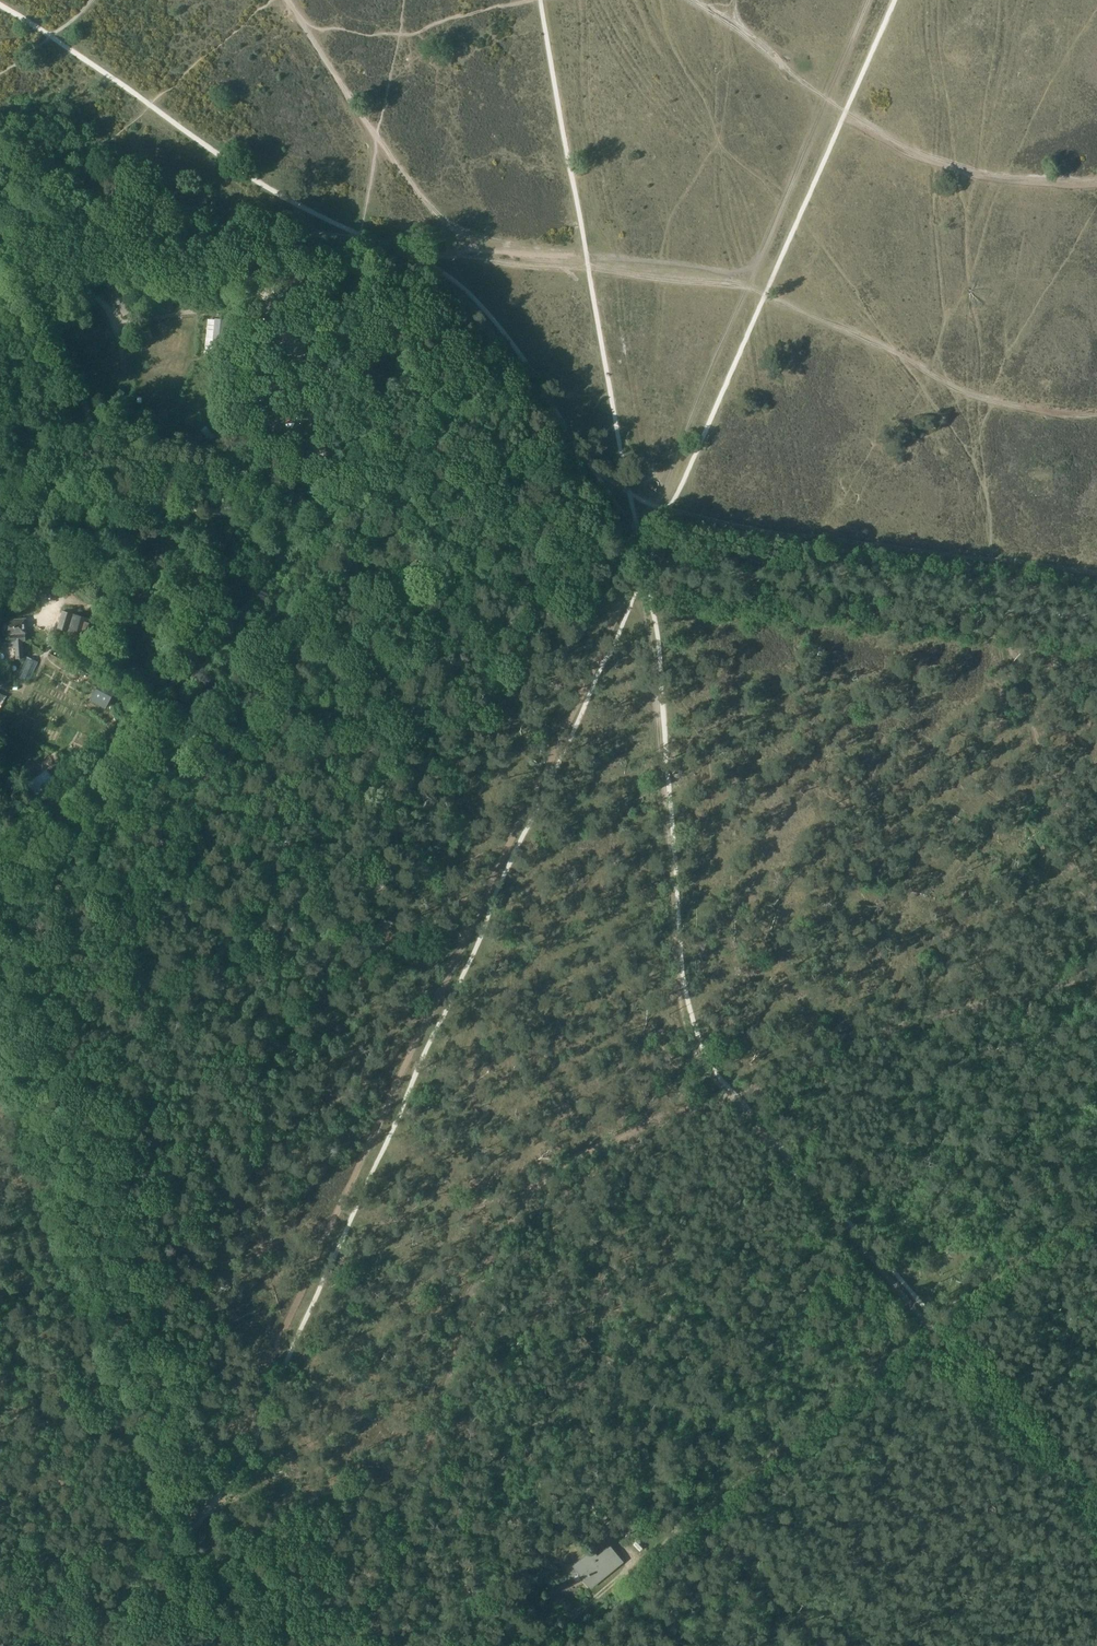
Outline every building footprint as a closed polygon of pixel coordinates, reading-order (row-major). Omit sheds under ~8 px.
[(267,484),(253,483),(252,497),(266,498),(267,484)] [(58,587),(50,585),(46,597),(55,600),(58,587)] [(83,616),(73,613),(63,610),(58,628),(78,634),(83,616)] [(15,641),(15,649),(16,658),(24,658),(22,641),(25,640),(24,620),(4,621),(5,634),(7,634),(7,642),(15,641)] [(39,662),(26,656),(15,677),(29,684),(39,662)] [(91,696),(107,705),(108,703),(116,688),(100,680),(92,695),(91,696)] [(593,1550),(574,1565),(592,1586),(622,1561),(610,1546),(598,1556),(593,1550)]
